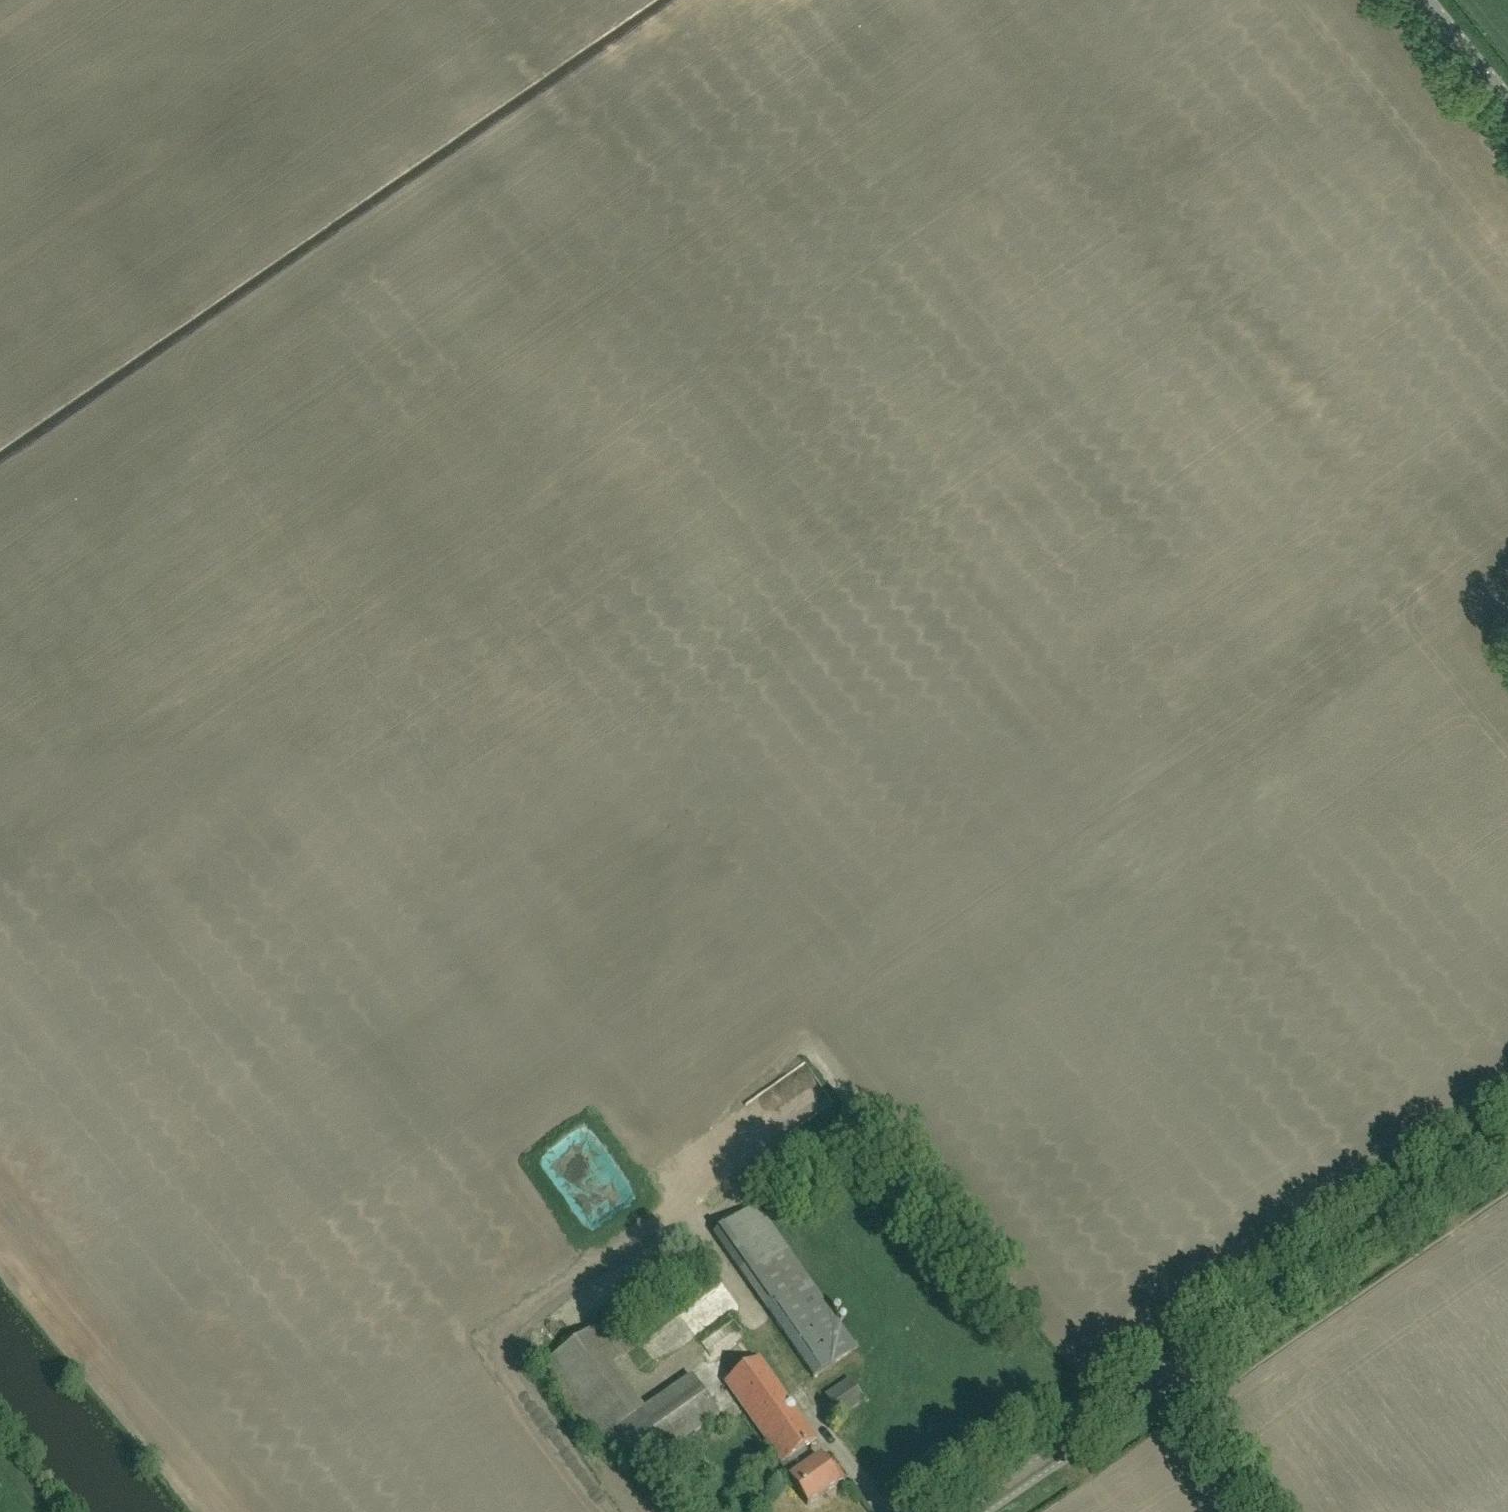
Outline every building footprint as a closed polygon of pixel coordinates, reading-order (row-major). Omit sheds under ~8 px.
[(786,1244),(757,1203),(714,1236),(742,1274),(743,1274),(816,1378),(859,1350),(849,1334),(786,1244)] [(691,1376),(645,1408),(615,1364),(635,1349),(612,1315),(541,1364),(596,1444),(612,1432),(639,1471),(718,1416),(691,1376)] [(839,1482),(845,1478),(835,1464),(829,1468),(821,1457),(815,1461),(806,1447),(816,1440),(760,1358),(726,1382),(782,1463),(780,1464),(790,1478),(789,1479),(808,1505),(839,1483),(839,1482)] [(842,1420),(867,1403),(850,1378),(825,1395),(842,1420)]
